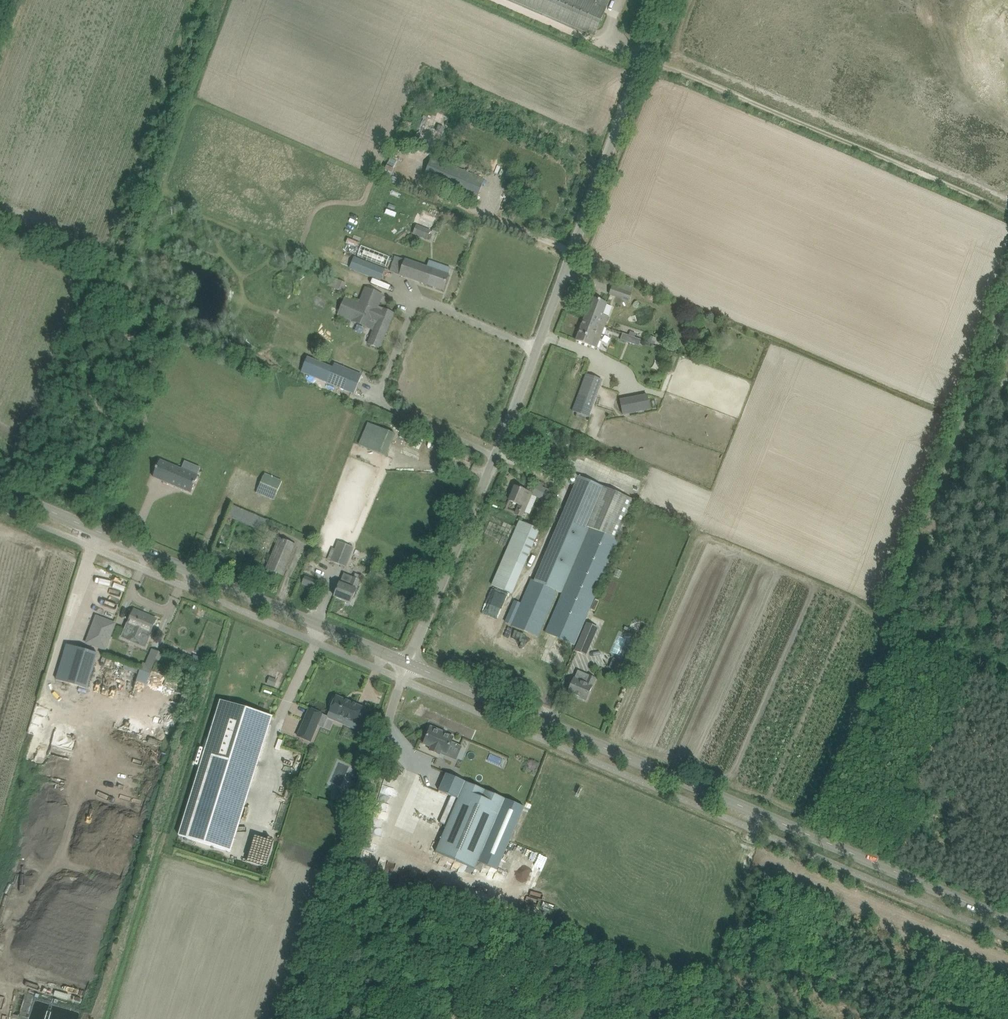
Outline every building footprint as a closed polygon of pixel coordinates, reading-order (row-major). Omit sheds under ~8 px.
[(594,35),(607,7),(609,0),(512,0),(594,35)] [(424,176),(467,194),(477,198),(485,180),(475,176),(432,158),(424,176)] [(510,179),(506,191),(511,193),(515,181),(510,179)] [(413,234),(428,240),(431,230),(417,225),(413,234)] [(460,235),(467,239),(470,234),(464,230),(460,235)] [(360,254),(377,259),(379,251),(362,247),(360,254)] [(395,255),(393,262),(390,271),(442,290),(448,275),(447,275),(450,268),(440,265),(437,271),(432,269),(433,268),(405,259),(395,255)] [(355,257),(350,269),(380,280),(385,269),(355,257)] [(335,288),(343,292),(347,283),(338,280),(335,288)] [(611,296),(631,299),(633,288),(613,285),(611,296)] [(345,296),(341,307),(337,316),(373,330),(368,344),(379,348),(393,313),(377,307),(382,295),(365,288),(359,302),(345,296)] [(591,297),(583,319),(604,327),(608,317),(602,315),(606,303),(591,297)] [(596,348),(604,327),(583,319),(575,341),(596,348)] [(622,333),(620,340),(635,346),(637,339),(622,333)] [(307,358),(301,372),(326,382),(332,368),(307,358)] [(332,368),(326,382),(354,394),(362,375),(334,364),(332,368)] [(590,407),(590,408),(586,406),(597,378),(587,374),(573,411),(588,417),(591,408),(590,407)] [(621,399),(625,415),(653,409),(649,392),(621,399)] [(361,446),(386,456),(395,434),(376,425),(372,434),(367,431),(361,446)] [(160,460),(153,477),(191,493),(198,476),(160,460)] [(265,473),(256,493),(273,501),(282,481),(265,473)] [(511,625),(520,629),(538,637),(558,590),(559,591),(587,527),(591,529),(546,633),(574,645),(621,535),(636,501),(603,487),(602,489),(599,487),(599,485),(578,476),(534,580),(531,579),(520,604),(516,602),(507,623),(511,625)] [(535,494),(554,502),(558,494),(538,486),(535,494)] [(515,514),(521,517),(531,494),(515,487),(509,500),(519,505),(515,514)] [(233,505),(228,517),(251,526),(256,515),(233,505)] [(539,530),(528,525),(519,521),(491,585),(512,594),(539,530)] [(266,569),(283,576),(296,545),(279,538),(266,569)] [(338,541),(330,561),(346,567),(354,547),(338,541)] [(305,576),(302,584),(314,588),(317,581),(305,576)] [(339,583),(337,588),(333,597),(350,603),(359,580),(353,577),(349,587),(339,583)] [(494,589),(487,608),(500,612),(507,593),(494,589)] [(133,611),(129,620),(128,624),(123,635),(131,639),(133,634),(141,637),(142,633),(149,636),(150,633),(152,628),(156,619),(143,613),(142,614),(133,611)] [(95,615),(85,644),(106,651),(116,623),(95,615)] [(574,651),(587,656),(599,628),(586,622),(574,651)] [(522,653),(530,655),(535,640),(527,638),(522,653)] [(97,654),(67,645),(56,680),(79,686),(87,689),(97,654)] [(149,648),(139,681),(149,684),(160,651),(149,648)] [(613,658),(609,668),(621,673),(625,663),(613,658)] [(574,678),(572,682),(568,692),(586,700),(592,686),(595,678),(589,675),(578,671),(575,679),(574,678)] [(364,708),(336,696),(335,698),(333,697),(330,704),(332,705),(327,717),(343,724),(345,718),(357,724),(364,708)] [(229,777),(252,783),(272,716),(220,700),(184,816),(215,825),(229,777)] [(319,713),(309,708),(297,736),(310,742),(317,725),(314,724),(319,713)] [(446,754),(453,737),(430,728),(423,744),(431,747),(429,751),(439,755),(441,751),(446,754)] [(446,827),(435,852),(475,869),(478,862),(497,870),(524,807),(524,808),(524,807),(446,773),(439,791),(458,799),(450,819),(443,816),(442,817),(440,823),(439,823),(439,824),(446,827)] [(241,840),(236,857),(262,864),(265,856),(254,853),(256,845),(269,849),(272,838),(254,833),(251,842),(241,840)] [(545,891),(544,904),(556,905),(557,892),(545,891)]
